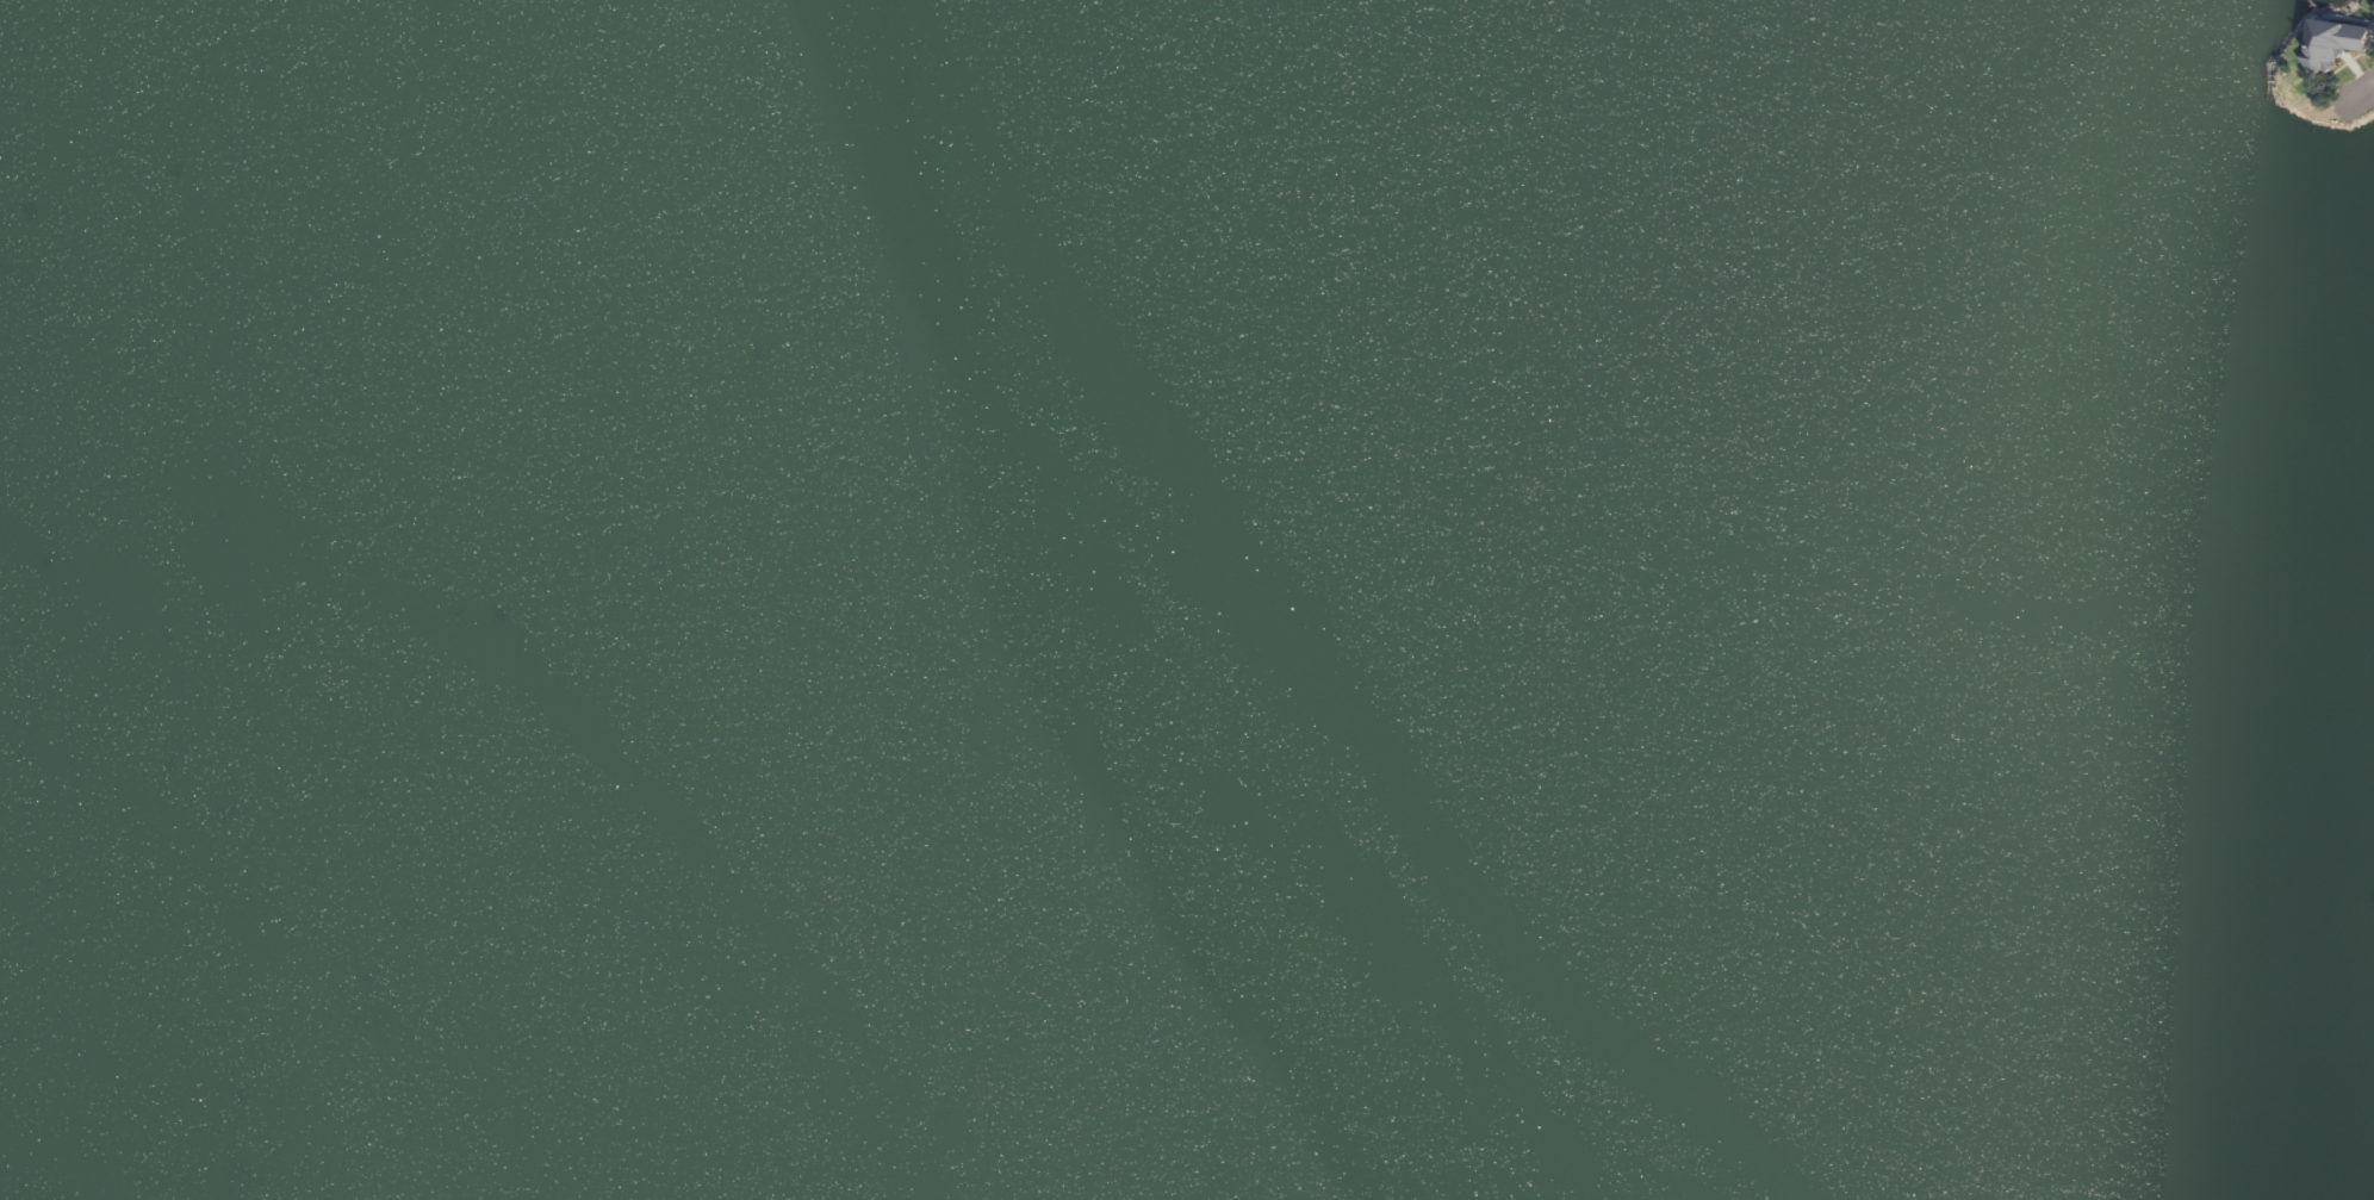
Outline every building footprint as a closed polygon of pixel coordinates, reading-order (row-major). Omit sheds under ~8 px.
[(2318,15),(2373,25),(2373,33),(2372,50),(2342,45),(2338,73),(2310,68),(2318,15)]
